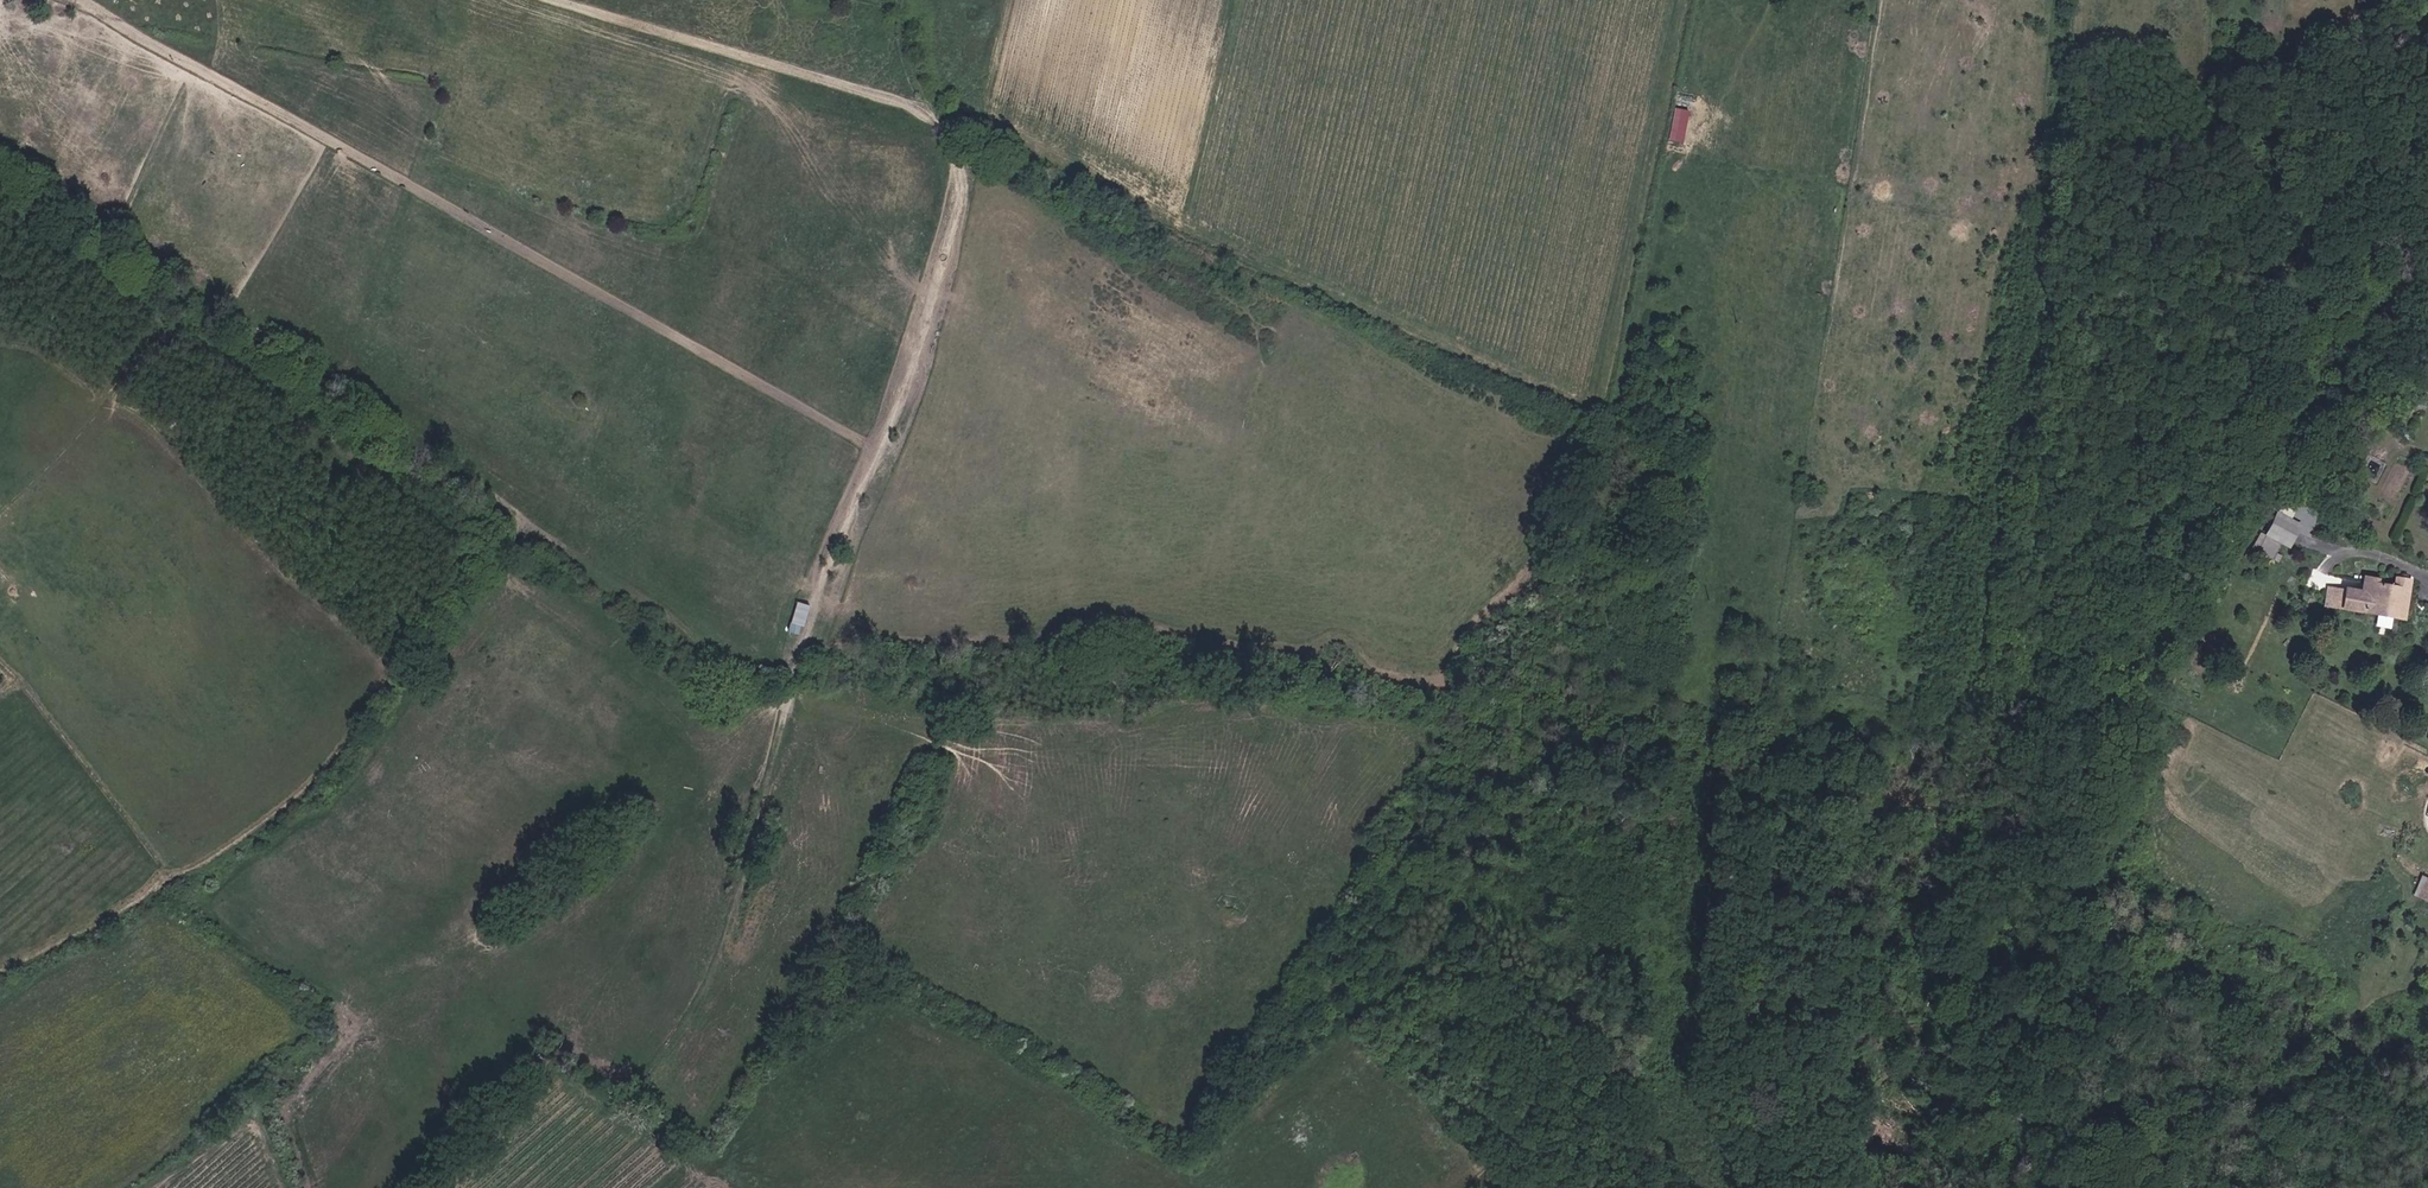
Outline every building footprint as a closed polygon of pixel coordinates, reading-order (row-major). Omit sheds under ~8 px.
[(2418,397),(2427,402),(2427,380),(2418,397)] [(2305,525),(2280,512),(2268,535),(2292,548),(2305,525)] [(2383,578),(2366,576),(2364,592),(2347,590),(2344,610),(2408,619),(2414,580),(2397,577),(2396,585),(2382,583),(2383,578)] [(795,601),(790,632),(803,634),(808,603),(795,601)] [(2423,877),(2415,895),(2427,901),(2427,879),(2423,877)] [(2032,1037),(2013,1035),(2012,1051),(2031,1053),(2032,1037)]
